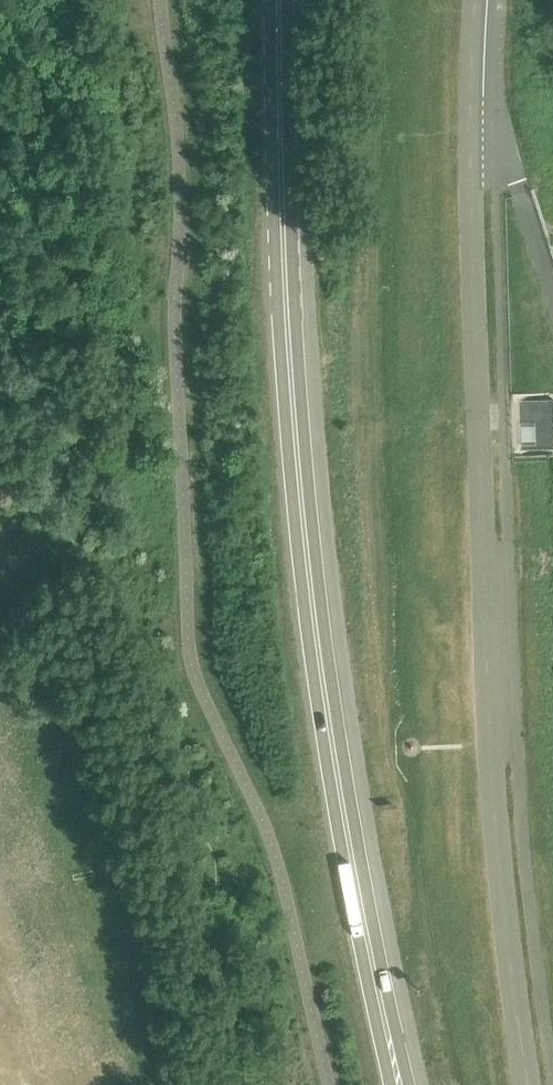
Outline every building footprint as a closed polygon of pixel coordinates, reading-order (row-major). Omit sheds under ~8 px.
[(512,396),(513,402),(519,402),(521,449),(514,449),(514,456),(552,454),(552,394),(512,396)]
